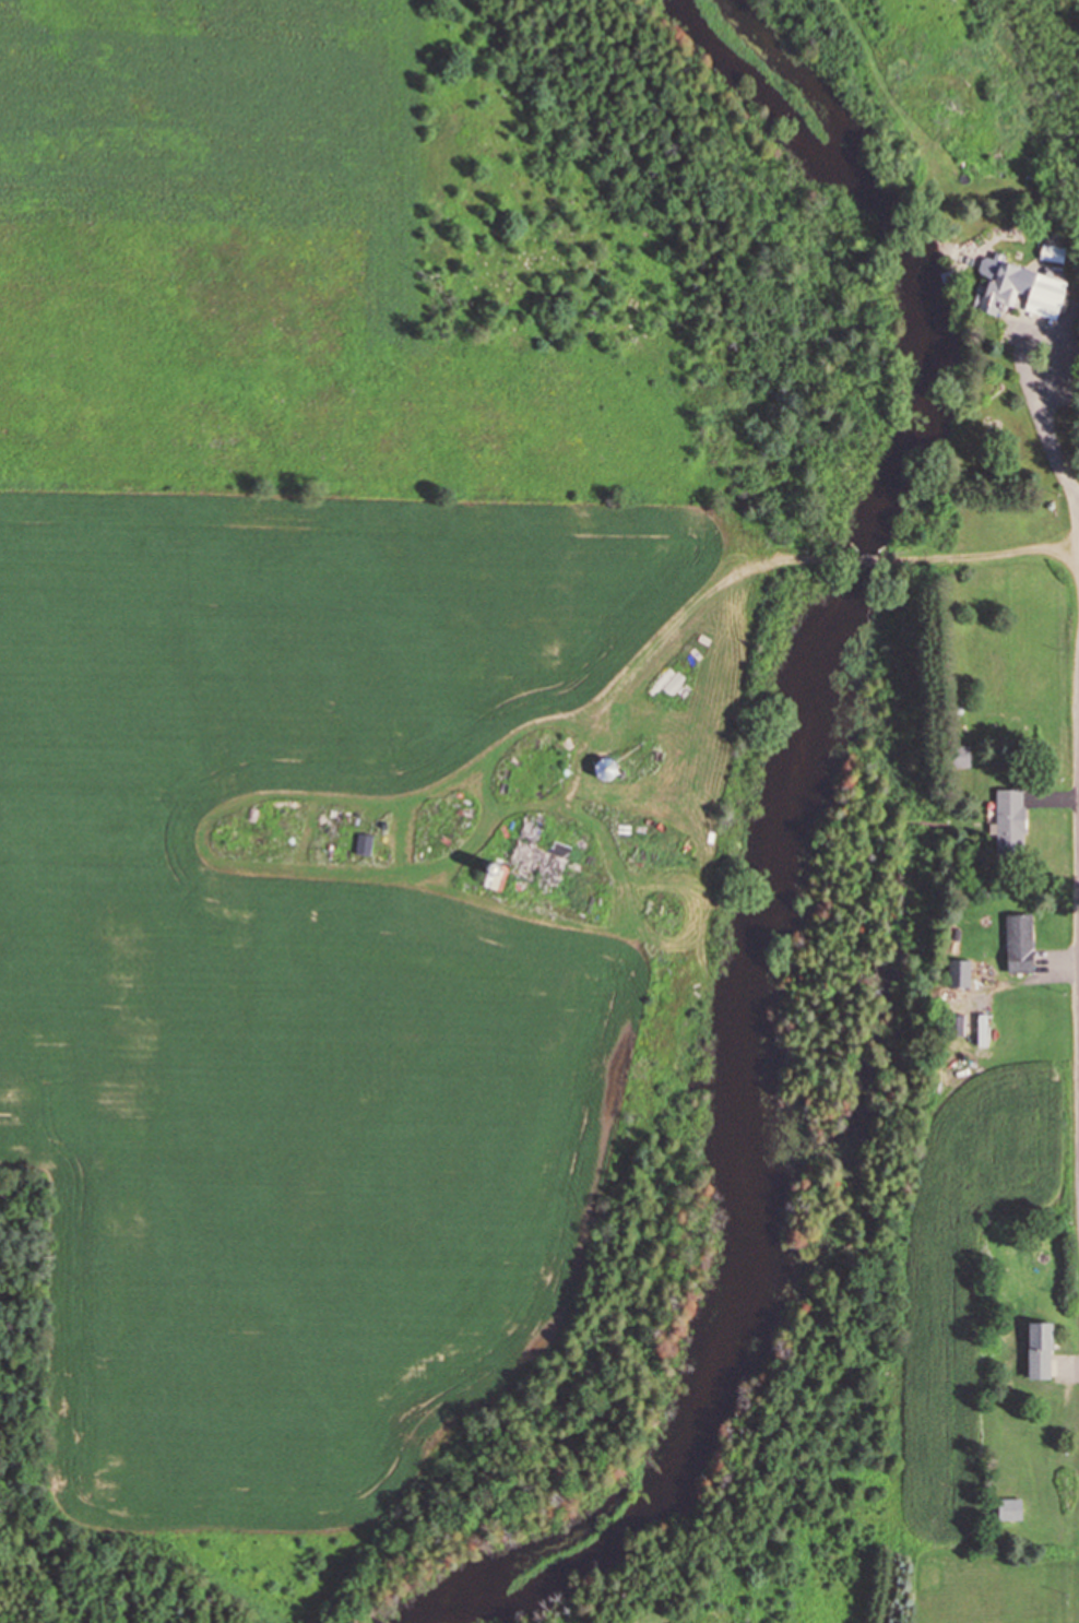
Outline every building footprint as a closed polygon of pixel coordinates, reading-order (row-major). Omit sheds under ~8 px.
[(1064,261),(1065,247),(1042,244),(1040,259),(1064,261)] [(1058,312),(1065,286),(1014,274),(1016,265),(997,260),(997,259),(986,256),(972,310),(994,316),(997,306),(1006,308),(1012,287),(1027,291),(1024,304),(1058,312)] [(968,745),(951,746),(951,766),(968,766),(968,745)] [(1024,856),(1024,788),(995,788),(995,856),(1024,856)] [(373,834),(355,833),(354,854),(372,855),(373,834)] [(512,876),(557,886),(566,844),(552,841),(551,848),(507,839),(501,866),(484,862),(479,887),(508,893),(512,876)] [(1005,913),(1005,973),(1032,973),(1032,913),(1005,913)] [(948,987),(970,987),(970,960),(948,960),(948,987)] [(977,1045),(986,1045),(986,1015),(977,1015),(977,1045)] [(1026,1379),(1051,1379),(1051,1321),(1026,1321),(1026,1379)] [(997,1497),(997,1519),(1021,1519),(1021,1497),(997,1497)]
